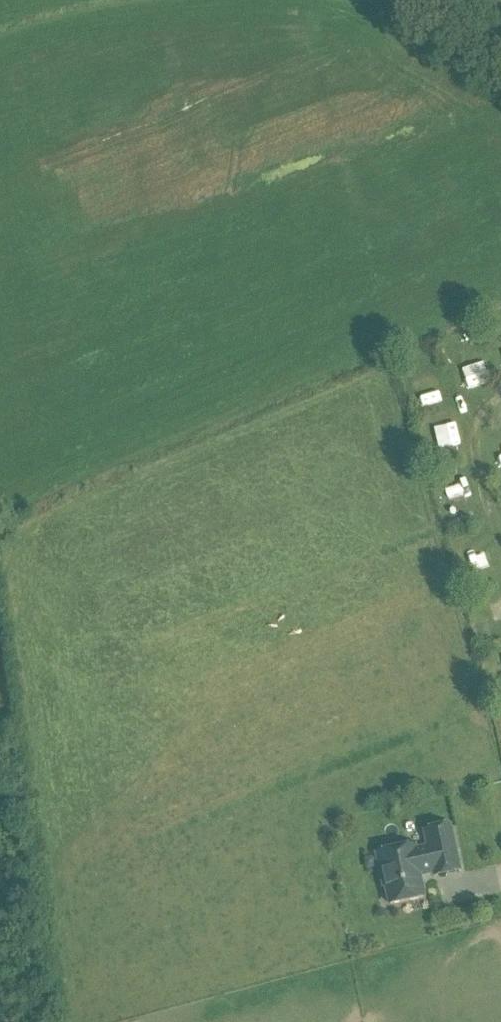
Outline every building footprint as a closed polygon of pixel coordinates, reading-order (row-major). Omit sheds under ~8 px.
[(492,368),(473,372),(477,393),(496,389),(492,368)] [(466,424),(444,432),(453,455),(475,447),(466,424)] [(461,484),(466,507),(489,503),(485,479),(461,484)] [(416,850),(416,847),(415,847),(385,853),(381,854),(380,854),(380,856),(383,870),(380,871),(384,888),(387,888),(390,905),(424,898),(419,876),(423,870),(432,868),(433,873),(434,877),(435,877),(459,872),(460,872),(459,867),(455,850),(450,826),(425,832),(428,848),(416,850)]
